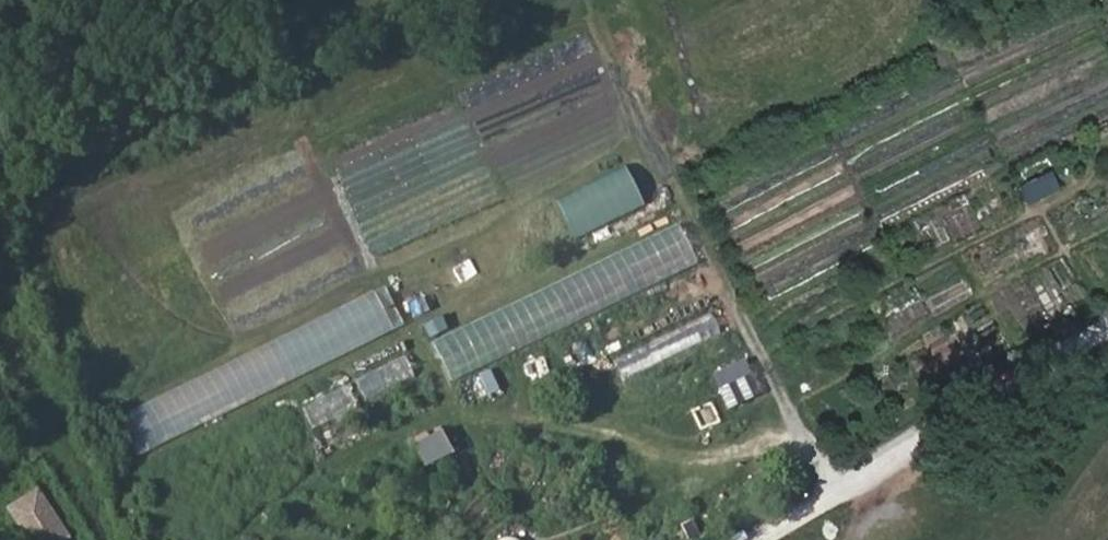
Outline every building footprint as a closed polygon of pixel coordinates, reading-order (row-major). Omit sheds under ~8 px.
[(628,166),(557,195),(573,236),(645,207),(628,166)] [(1055,171),(1022,188),(1031,206),(1064,189),(1055,171)] [(444,367),(699,272),(684,233),(430,328),(444,367)] [(680,348),(720,332),(712,313),(672,329),(680,348)] [(721,369),(737,402),(760,391),(744,358),(721,369)] [(363,397),(414,381),(407,359),(356,375),(363,397)] [(319,432),(358,404),(342,382),(303,410),(319,432)] [(427,466),(454,450),(439,425),(412,441),(427,466)] [(414,444),(375,457),(383,479),(422,465),(414,444)] [(71,535),(38,483),(4,503),(27,539),(63,539),(71,535)]
